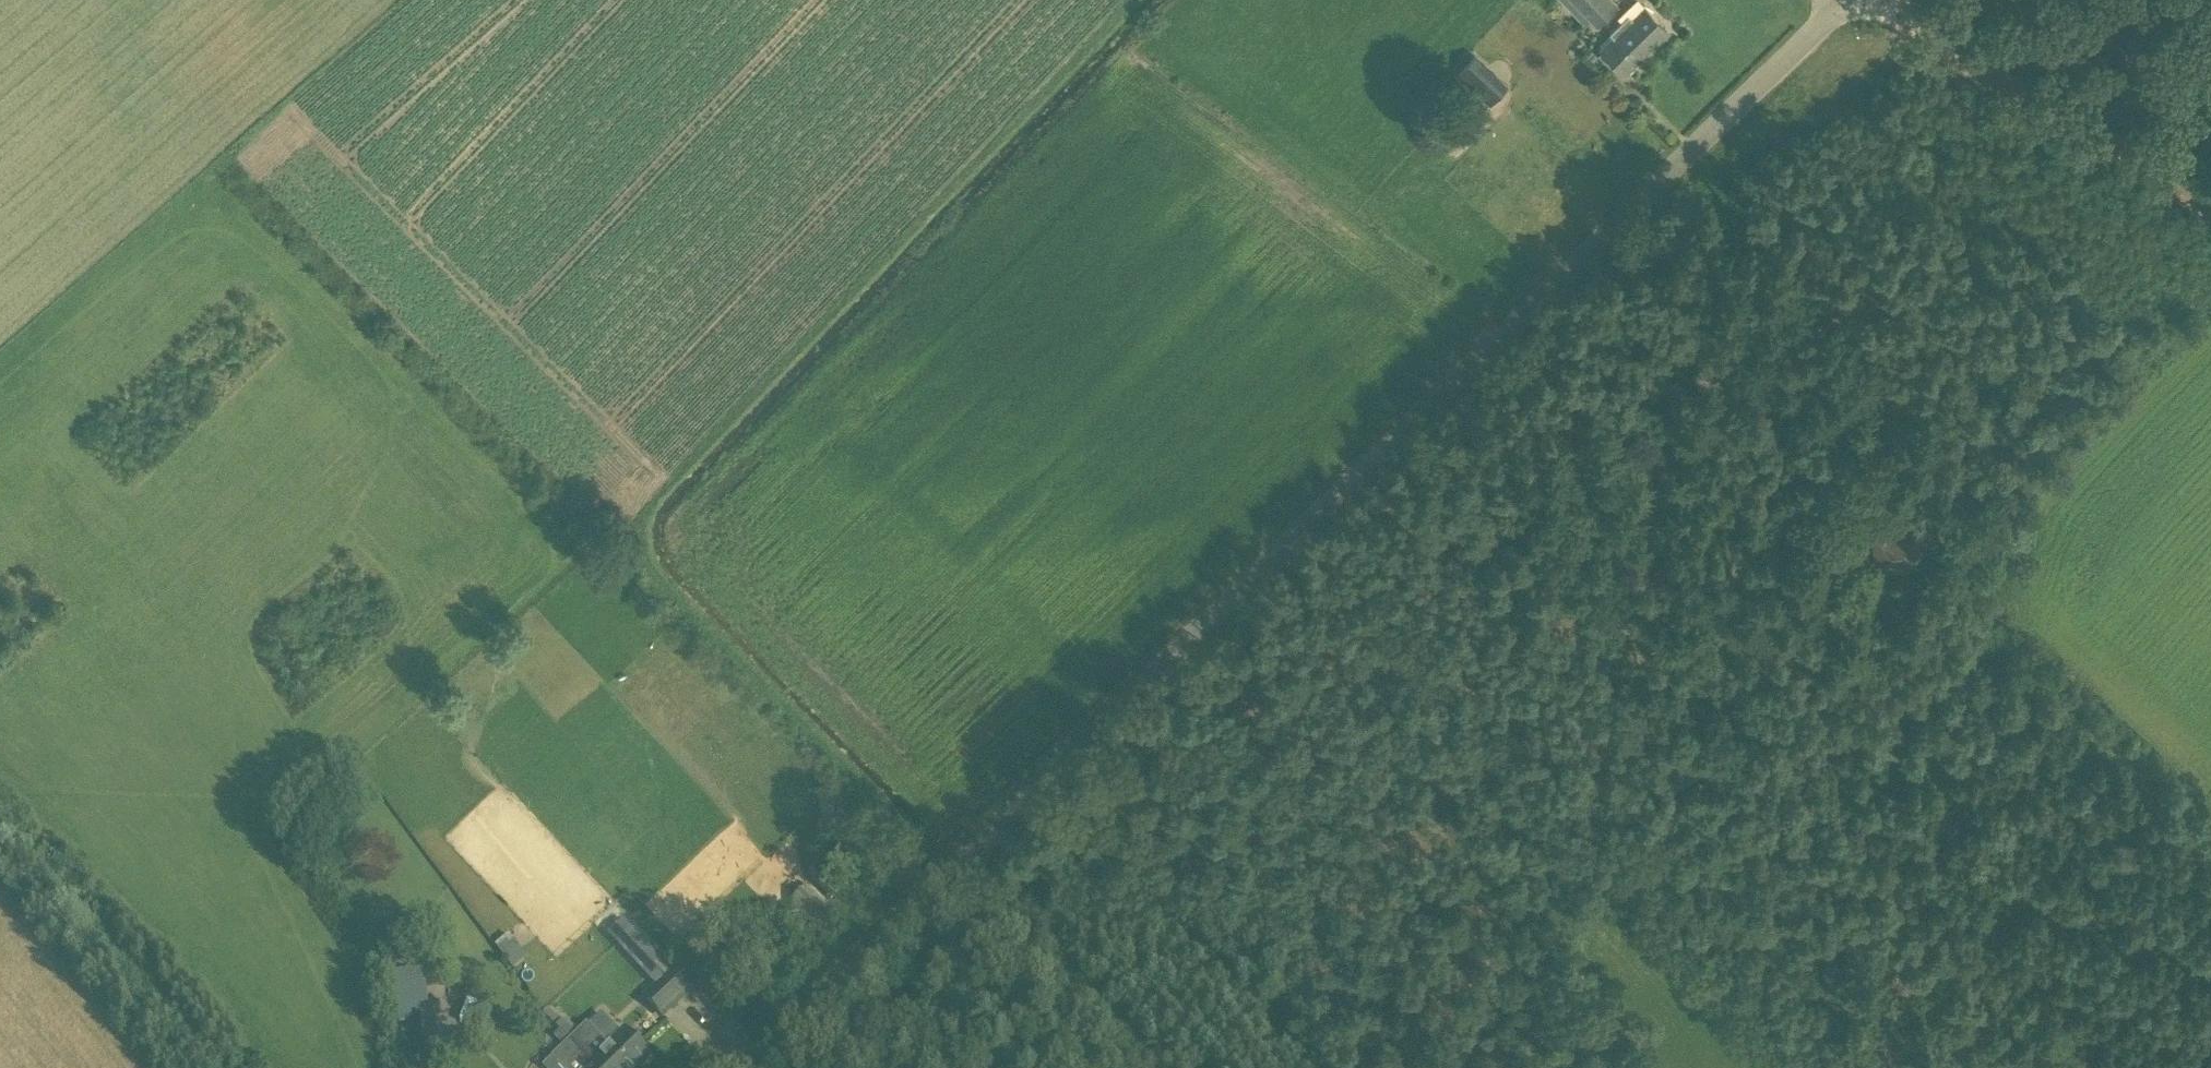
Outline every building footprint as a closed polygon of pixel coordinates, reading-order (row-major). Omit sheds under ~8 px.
[(1619,4),(1614,0),(1575,0),(1599,24),(1619,4)] [(1611,32),(1615,37),(1599,52),(1610,64),(1614,60),(1625,72),(1668,29),(1645,7),(1634,18),(1629,13),(1611,32)] [(1491,103),(1501,91),(1478,70),(1467,82),(1491,103)] [(1942,86),(1962,94),(1966,83),(1946,75),(1942,86)] [(1943,533),(1950,512),(1940,509),(1932,529),(1943,533)] [(1920,565),(1917,535),(1874,538),(1875,556),(1884,555),(1885,568),(1920,565)] [(815,926),(829,911),(807,890),(793,905),(815,926)] [(662,961),(632,930),(616,945),(646,976),(654,986),(670,970),(662,961)] [(513,953),(503,940),(494,947),(503,960),(504,960),(513,953)] [(661,1017),(690,990),(671,970),(670,970),(654,986),(642,997),(661,1017)] [(406,1021),(430,1018),(428,1005),(397,1009),(399,1024),(406,1023),(406,1021)] [(476,1005),(471,1023),(487,1028),(493,1010),(476,1005)] [(411,1062),(439,1058),(434,1017),(406,1021),(411,1062)] [(593,1067),(641,1067),(651,1059),(626,1033),(611,1048),(587,1024),(575,1035),(566,1026),(559,1033),(593,1067)] [(559,1033),(555,1038),(563,1047),(552,1059),(561,1067),(593,1067),(559,1033)] [(703,1036),(693,1044),(712,1066),(721,1058),(703,1036)]
